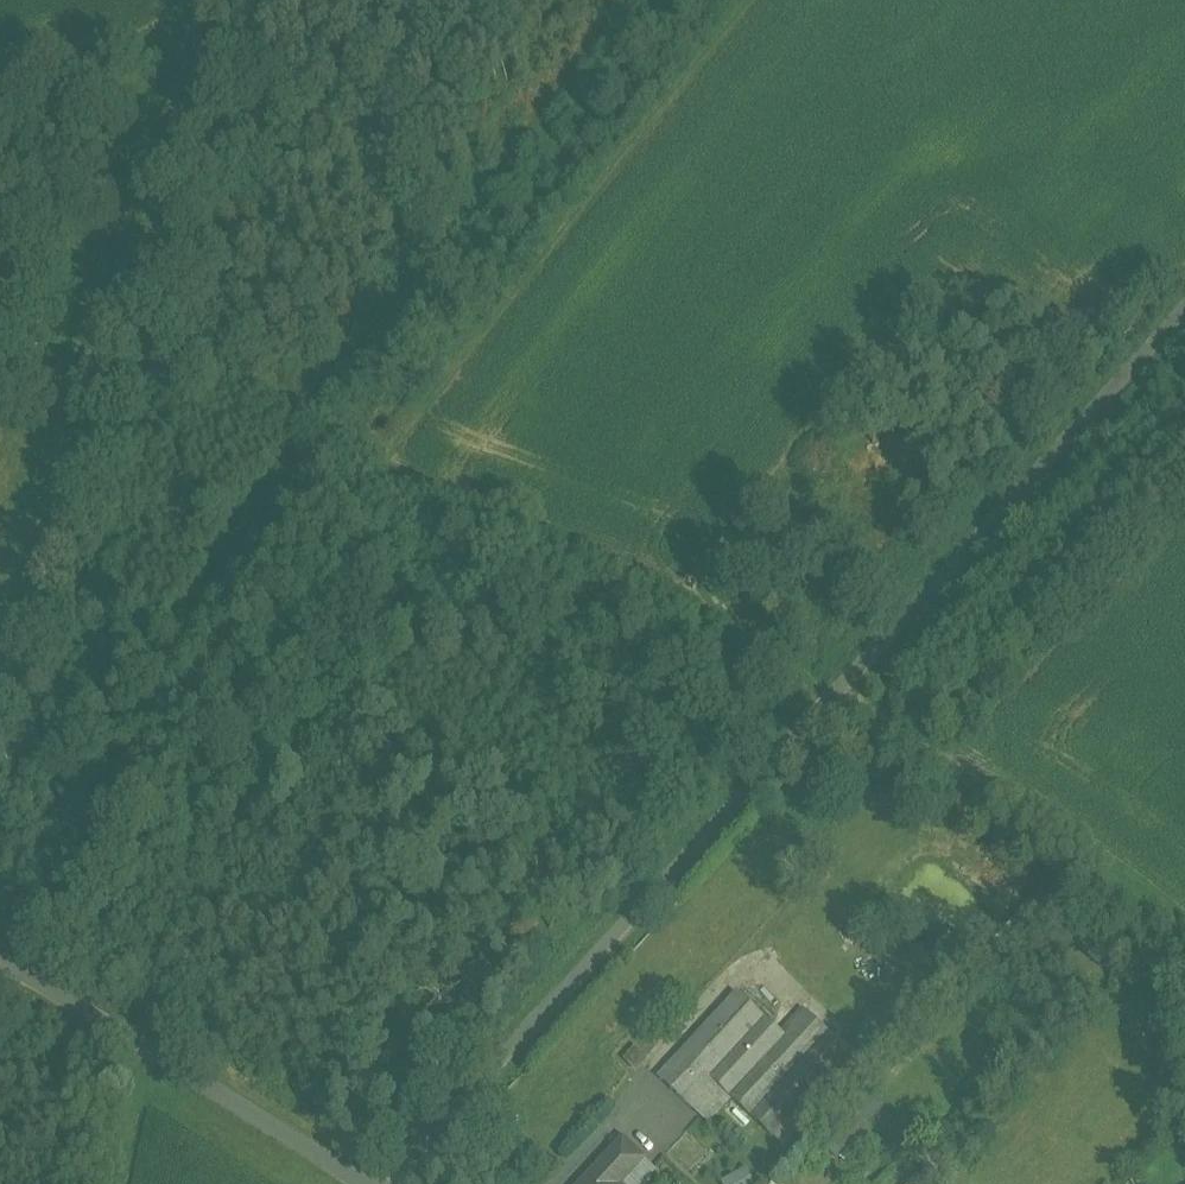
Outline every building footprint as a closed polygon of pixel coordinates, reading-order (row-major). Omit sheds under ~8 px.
[(739,994),(662,1078),(699,1112),(722,1088),(732,1097),(785,1146),(862,1063),(809,1014),(786,1038),(739,994)] [(722,1088),(699,1112),(708,1122),(732,1097),(722,1088)] [(643,1159),(624,1141),(585,1183),(620,1183),(643,1159)] [(723,1183),(724,1183),(753,1183),(745,1170),(723,1183)] [(912,1183),(927,1183),(929,1182),(921,1174),(912,1183)]
